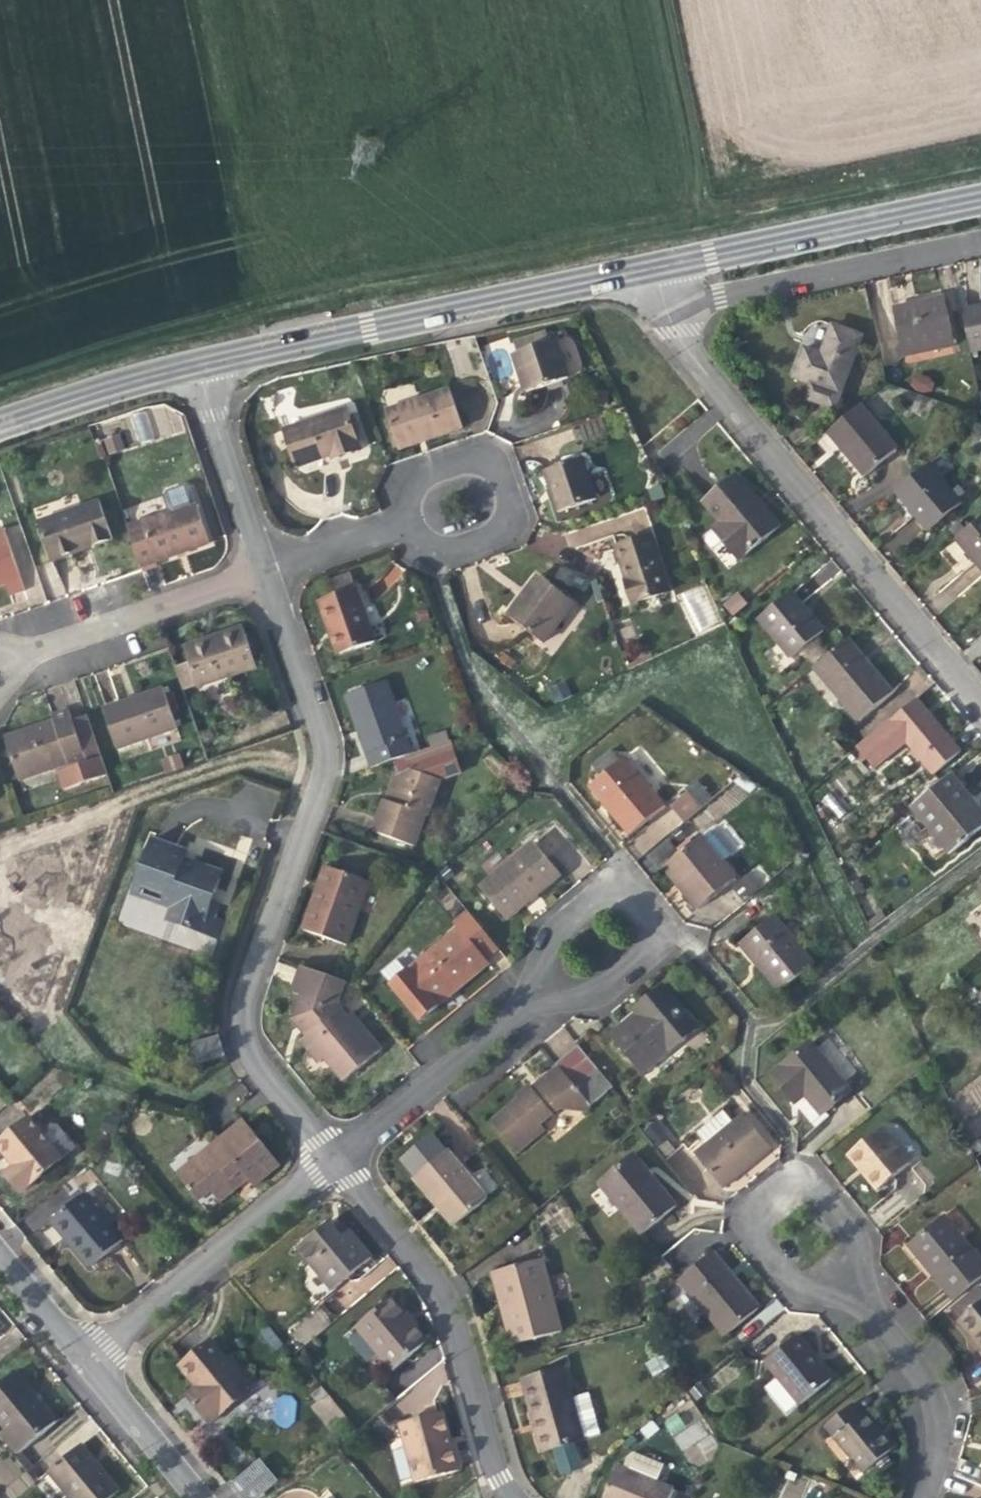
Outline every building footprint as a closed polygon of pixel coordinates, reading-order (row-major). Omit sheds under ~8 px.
[(919,301),(894,306),(904,356),(955,345),(944,296),(919,301)] [(971,353),(980,351),(980,305),(962,309),(971,353)] [(862,335),(833,324),(827,340),(822,353),(806,347),(795,377),(840,394),(862,335)] [(556,340),(514,354),(526,392),(548,385),(569,378),(556,340)] [(920,372),(911,382),(925,394),(934,384),(920,372)] [(386,411),(397,443),(422,434),(424,441),(444,434),(464,428),(451,389),(386,411)] [(861,403),(827,431),(847,456),(864,476),(898,449),(861,403)] [(140,442),(155,436),(146,410),(130,416),(140,442)] [(347,410),(286,430),(298,466),(321,459),(332,455),(333,458),(360,449),(347,410)] [(399,449),(424,441),(422,434),(397,443),(399,449)] [(114,436),(101,440),(105,453),(118,449),(114,436)] [(583,457),(545,470),(552,492),(559,513),(597,500),(583,457)] [(929,463),(894,492),(912,513),(927,531),(962,502),(929,463)] [(761,511),(750,497),(753,494),(737,475),(704,502),(720,522),(713,528),(739,559),(776,529),(761,511)] [(164,496),(169,512),(195,503),(190,488),(185,485),(167,491),(164,496)] [(84,549),(113,539),(100,500),(37,522),(51,561),(84,549)] [(127,526),(141,567),(182,553),(209,544),(195,503),(169,512),(127,526)] [(955,539),(971,558),(980,570),(980,518),(955,539)] [(651,534),(616,546),(626,576),(635,601),(670,589),(651,534)] [(6,583),(21,578),(7,538),(0,541),(0,585),(6,583)] [(332,582),(336,595),(357,588),(353,575),(332,582)] [(21,578),(6,583),(8,588),(22,583),(21,578)] [(531,587),(525,595),(531,600),(545,582),(539,578),(531,587)] [(574,606),(545,582),(531,600),(525,595),(510,614),(545,642),(574,606)] [(327,624),(329,631),(336,628),(344,653),(375,642),(357,588),(336,595),(319,601),(327,624)] [(722,603),(732,616),(748,604),(738,591),(722,603)] [(807,611),(791,592),(759,619),(792,658),(824,631),(807,611)] [(215,637),(184,647),(190,663),(198,686),(198,687),(256,667),(243,627),(215,637)] [(337,655),(344,653),(336,628),(329,631),(337,655)] [(848,637),(813,666),(858,721),(893,692),(870,664),(848,637)] [(198,686),(190,663),(175,668),(184,691),(198,686)] [(392,761),(413,754),(388,681),(347,695),(358,728),(372,767),(392,761)] [(134,698),(104,708),(118,751),(178,730),(164,688),(134,698)] [(916,697),(858,745),(876,768),(906,743),(933,775),(961,751),(938,723),(916,697)] [(52,715),(53,720),(68,763),(85,757),(84,753),(97,748),(92,736),(86,716),(73,720),(69,709),(52,715)] [(68,763),(53,720),(34,727),(35,731),(30,732),(25,734),(23,730),(4,737),(19,780),(68,763)] [(430,748),(441,779),(461,773),(450,741),(430,748)] [(424,765),(441,779),(430,748),(413,754),(392,761),(397,775),(424,765)] [(179,753),(162,758),(166,772),(184,768),(179,753)] [(665,804),(625,755),(589,785),(601,800),(605,797),(618,813),(633,831),(665,804)] [(100,758),(57,772),(63,790),(106,776),(100,758)] [(424,765),(397,775),(391,791),(388,800),(426,814),(428,814),(441,779),(424,765)] [(911,806),(951,854),(980,829),(980,809),(970,796),(951,773),(911,806)] [(684,823),(713,797),(697,780),(669,806),(684,823)] [(415,845),(426,814),(388,800),(386,799),(374,830),(415,845)] [(702,834),(697,838),(720,866),(725,862),(702,834)] [(150,838),(131,893),(172,908),(168,919),(215,936),(220,921),(225,909),(210,904),(222,872),(193,862),(185,859),(187,851),(150,838)] [(737,877),(725,862),(720,866),(697,838),(668,862),(685,883),(691,890),(687,893),(699,908),(737,877)] [(480,886),(502,913),(533,888),(538,894),(546,888),(562,875),(534,842),(480,886)] [(316,891),(312,904),(318,906),(332,867),(326,865),(316,891)] [(732,884),(743,899),(769,880),(759,865),(732,884)] [(318,906),(312,904),(303,928),(347,944),(369,880),(332,867),(318,906)] [(507,920),(538,894),(533,888),(502,913),(507,920)] [(455,921),(460,927),(486,958),(498,949),(467,911),(455,921)] [(774,914),(739,943),(761,969),(779,991),(814,962),(774,914)] [(227,924),(220,921),(215,936),(222,938),(227,924)] [(490,963),(486,958),(460,927),(407,970),(430,999),(459,975),(465,983),(473,976),(490,963)] [(307,1036),(342,1009),(339,1004),(346,982),(302,966),(293,990),(302,993),(293,1019),(307,1036)] [(436,1006),(430,999),(407,970),(389,985),(419,1021),(436,1006)] [(430,999),(436,1006),(465,983),(459,975),(430,999)] [(644,1072),(699,1027),(665,984),(642,1003),(638,1007),(643,1014),(639,1017),(636,1013),(612,1033),(644,1072)] [(342,1009),(307,1036),(301,1040),(312,1054),(319,1063),(326,1058),(344,1080),(381,1051),(351,1014),(348,1016),(342,1009)] [(189,1041),(195,1064),(224,1055),(217,1033),(189,1041)] [(842,1081),(854,1073),(831,1036),(818,1044),(842,1081)] [(811,1043),(772,1074),(795,1103),(806,1094),(811,1100),(822,1113),(850,1091),(811,1043)] [(537,1083),(542,1089),(558,1108),(581,1112),(612,1087),(579,1048),(537,1083)] [(557,1119),(552,1113),(536,1094),(531,1087),(521,1096),(490,1121),(516,1152),(557,1119)] [(558,1108),(542,1089),(536,1094),(552,1113),(558,1108)] [(794,1105),(811,1123),(819,1115),(802,1097),(794,1105)] [(753,1163),(772,1147),(744,1113),(695,1154),(723,1187),(753,1163)] [(43,1132),(30,1117),(0,1141),(0,1147),(10,1159),(14,1164),(7,1170),(22,1188),(62,1156),(43,1132)] [(43,1132),(62,1156),(81,1140),(62,1117),(43,1132)] [(246,1120),(178,1173),(199,1200),(211,1191),(219,1200),(238,1184),(246,1178),(253,1186),(277,1166),(278,1161),(246,1120)] [(642,1129),(653,1146),(667,1137),(656,1120),(642,1129)] [(876,1191),(912,1163),(883,1127),(847,1156),(863,1174),(876,1191)] [(400,1159),(414,1176),(445,1151),(430,1134),(400,1159)] [(486,1197),(446,1149),(445,1151),(414,1176),(413,1177),(433,1202),(453,1225),(486,1197)] [(663,1215),(676,1205),(632,1153),(597,1182),(640,1234),(663,1215)] [(84,1193),(51,1220),(71,1244),(89,1266),(122,1239),(84,1193)] [(980,1279),(980,1259),(945,1215),(908,1244),(932,1274),(954,1301),(980,1279)] [(373,1258),(356,1238),(350,1244),(343,1235),(331,1221),(297,1248),(333,1291),(373,1258)] [(349,1230),(343,1235),(350,1244),(356,1238),(354,1235),(349,1230)] [(712,1250),(708,1254),(730,1282),(735,1278),(712,1250)] [(742,1287),(735,1278),(730,1282),(708,1254),(678,1279),(724,1335),(758,1307),(742,1287)] [(561,1330),(541,1258),(500,1269),(507,1296),(510,1309),(502,1311),(511,1344),(561,1330)] [(392,1370),(429,1340),(412,1320),(393,1298),(357,1328),(392,1370)] [(958,1320),(979,1347),(980,1349),(980,1301),(958,1320)] [(799,1405),(833,1377),(816,1355),(798,1333),(764,1361),(799,1405)] [(179,1366),(193,1383),(200,1391),(190,1400),(210,1424),(252,1390),(211,1339),(179,1366)] [(434,1350),(415,1361),(431,1390),(451,1379),(434,1350)] [(662,1353),(645,1362),(652,1375),(669,1366),(662,1353)] [(528,1403),(531,1413),(537,1411),(548,1451),(555,1449),(575,1444),(584,1441),(584,1440),(573,1399),(564,1366),(521,1378),(528,1403)] [(0,1385),(0,1422),(6,1429),(0,1434),(0,1435),(16,1454),(56,1421),(36,1397),(16,1372),(0,1385)] [(187,1396),(190,1400),(200,1391),(193,1383),(183,1391),(187,1396)] [(323,1387),(307,1399),(326,1426),(342,1414),(323,1387)] [(292,1427),(296,1397),(276,1394),(272,1424),(292,1427)] [(589,1394),(573,1399),(584,1440),(600,1435),(589,1394)] [(863,1472),(894,1447),(875,1424),(856,1400),(825,1426),(863,1472)] [(542,1453),(548,1451),(537,1411),(531,1413),(542,1453)] [(444,1412),(437,1414),(446,1449),(453,1447),(449,1432),(444,1412)] [(708,1437),(700,1420),(685,1428),(678,1413),(664,1420),(680,1451),(708,1437)] [(460,1471),(453,1447),(446,1449),(437,1414),(400,1424),(416,1482),(460,1471)] [(575,1444),(555,1449),(562,1475),(582,1470),(575,1444)] [(48,1471),(71,1497),(112,1497),(120,1491),(106,1475),(99,1466),(95,1469),(77,1447),(48,1471)] [(626,1458),(622,1467),(656,1481),(663,1464),(633,1452),(626,1458)] [(0,1459),(0,1482),(1,1483),(13,1478),(4,1457),(0,1459)] [(245,1497),(255,1497),(278,1481),(260,1457),(231,1479),(245,1497)] [(622,1467),(617,1465),(603,1497),(670,1497),(674,1488),(656,1481),(622,1467)]
